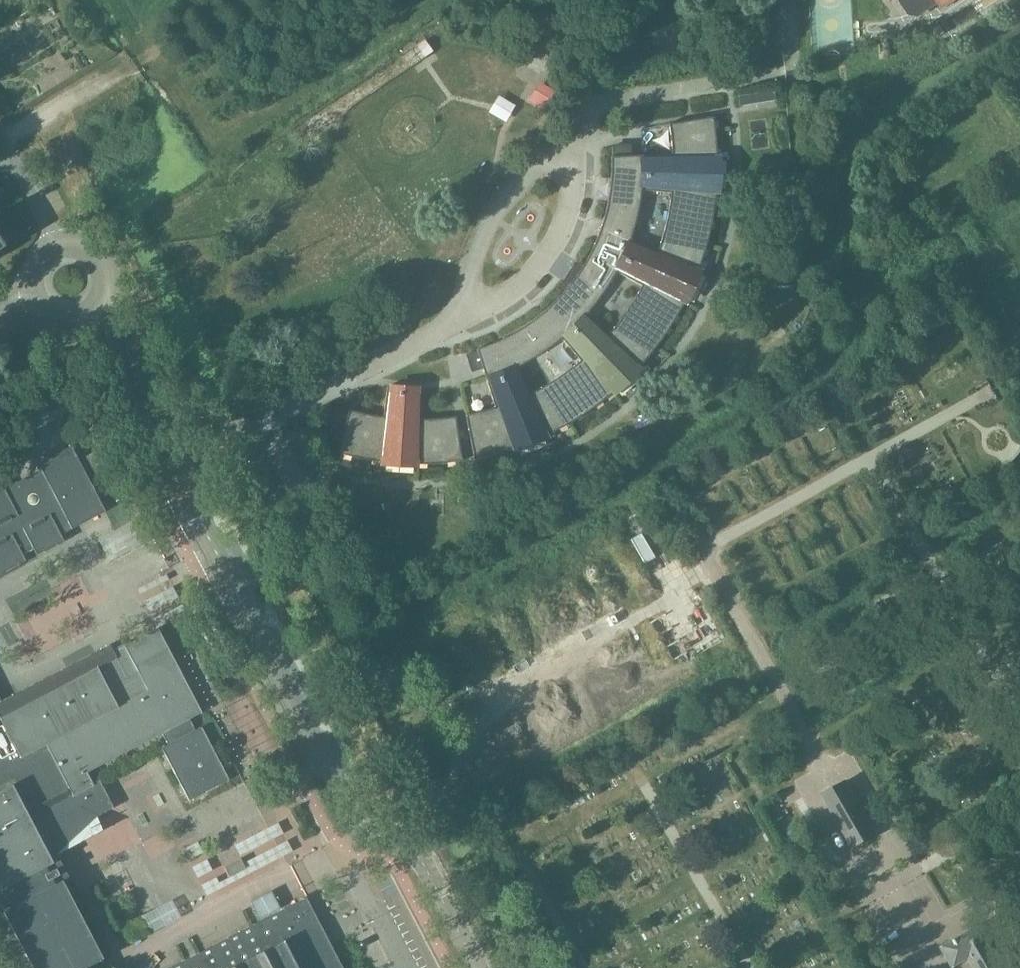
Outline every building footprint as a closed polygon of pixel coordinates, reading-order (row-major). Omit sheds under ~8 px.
[(912,21),(937,5),(941,10),(956,0),(898,0),(912,21)] [(539,82),(529,100),(545,110),(556,91),(539,82)] [(499,95),(489,111),(506,121),(516,105),(499,95)] [(697,269),(700,262),(706,243),(710,223),(713,204),(714,194),(721,195),(722,156),(715,156),(715,146),(713,128),(711,117),(668,124),(669,129),(671,144),(672,157),(640,158),(640,156),(632,156),(631,144),(612,145),(612,157),(609,157),(609,161),(610,172),(610,183),(609,195),(608,206),(605,218),(602,229),(598,241),(594,252),(588,264),(585,268),(577,262),(563,282),(572,288),(567,295),(558,304),(549,312),(539,320),(529,328),(519,334),(508,340),(497,344),(486,348),(476,351),(466,355),(472,374),(482,370),(486,380),(487,380),(497,408),(486,412),(471,415),(466,416),(474,460),(484,458),(502,453),(512,450),(514,455),(549,439),(547,435),(556,431),(573,421),(590,410),(607,398),(612,393),(616,398),(642,370),(639,367),(650,353),(663,336),(674,319),(682,303),(688,306),(702,271),(697,269)] [(356,412),(349,410),(336,453),(352,458),(369,462),(380,463),(379,467),(418,471),(418,466),(421,466),(438,465),(455,463),(462,461),(456,417),(447,419),(434,421),(421,421),(422,390),(386,387),(384,419),(368,416),(356,412)] [(25,562),(21,555),(33,549),(37,556),(63,542),(61,536),(58,531),(69,525),(71,530),(106,512),(90,483),(72,447),(38,464),(42,471),(5,490),(1,483),(0,484),(0,574),(25,562)] [(4,914),(32,967),(87,967),(103,959),(63,883),(69,879),(59,860),(56,853),(96,816),(113,807),(100,782),(99,782),(93,785),(86,773),(161,734),(167,745),(161,749),(189,801),(229,780),(202,728),(195,731),(189,720),(202,713),(158,629),(125,646),(124,647),(127,653),(117,658),(113,652),(110,645),(0,702),(0,916),(4,914)] [(846,781),(823,795),(854,848),(877,835),(846,781)] [(233,844),(241,859),(224,868),(229,878),(219,883),(205,858),(191,865),(208,899),(294,854),(276,821),(233,844)] [(331,946),(306,898),(284,910),(262,921),(197,955),(172,967),(343,967),(331,946)] [(974,967),(1005,967),(980,926),(943,948),(954,967),(969,960),(974,967)]
